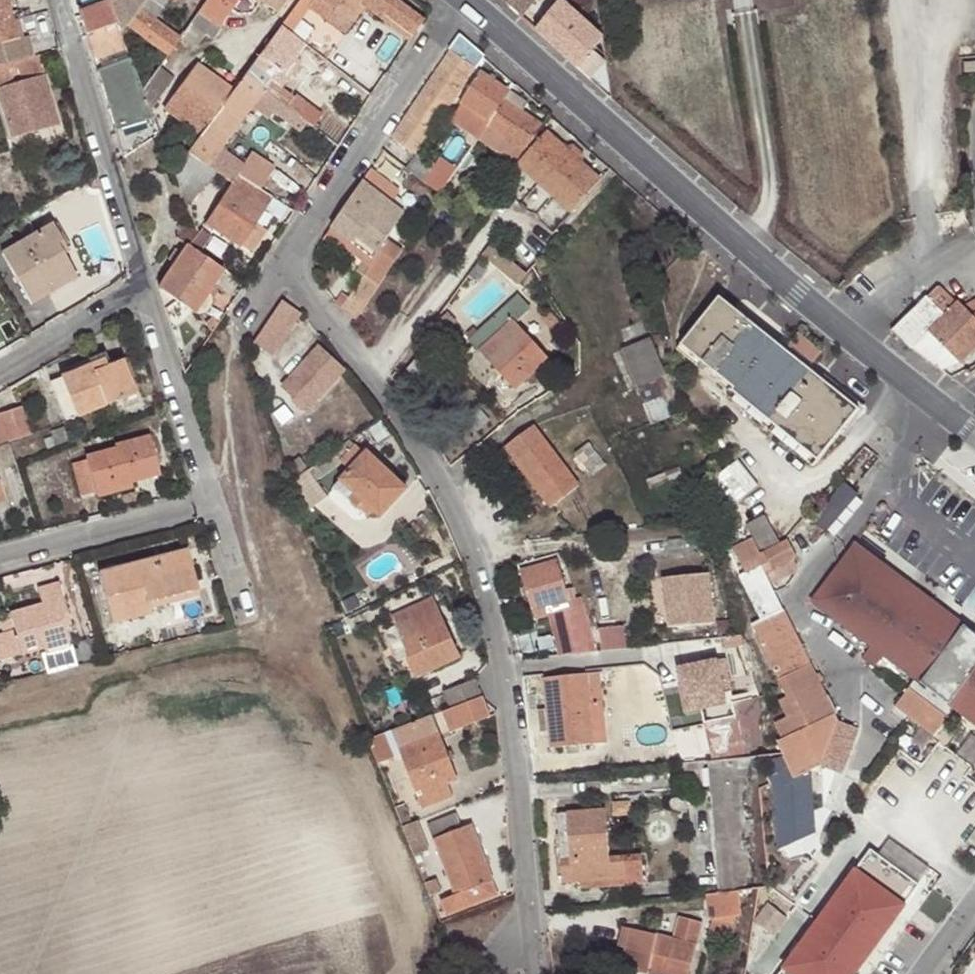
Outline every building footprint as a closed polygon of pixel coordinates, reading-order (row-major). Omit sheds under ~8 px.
[(34,56),(29,36),(19,39),(8,0),(0,0),(0,65),(34,56)] [(111,7),(117,24),(121,34),(128,24),(145,0),(117,0),(111,7)] [(128,24),(168,53),(179,38),(153,18),(166,0),(145,0),(128,24)] [(198,12),(218,25),(236,0),(206,0),(198,12)] [(276,11),(284,0),(261,0),(276,11)] [(280,23),(291,32),(309,7),(314,0),(297,0),(280,23)] [(352,22),(321,0),(314,0),(309,7),(344,34),(352,22)] [(398,0),(321,0),(352,22),(363,8),(379,19),(383,15),(412,35),(423,18),(398,0)] [(508,3),(523,16),(536,0),(511,0),(508,3)] [(610,98),(602,36),(562,0),(561,0),(535,30),(544,37),(558,50),(577,68),(593,82),(610,98)] [(78,13),(85,36),(117,24),(111,7),(109,2),(78,13)] [(198,12),(185,30),(196,38),(200,32),(212,39),(221,27),(218,25),(198,12)] [(408,40),(412,35),(383,15),(379,19),(408,40)] [(280,23),(243,73),(307,120),(308,121),(314,113),(281,88),(300,62),(292,56),(303,41),(291,32),(280,23)] [(117,24),(85,36),(97,71),(130,60),(121,34),(117,24)] [(450,49),(391,137),(417,154),(476,66),(450,49)] [(0,65),(0,104),(9,136),(47,127),(45,119),(57,116),(39,54),(34,56),(0,65)] [(97,71),(123,158),(158,134),(149,111),(141,90),(130,60),(97,71)] [(965,62),(965,71),(974,71),(974,61),(965,62)] [(167,109),(198,133),(230,90),(198,65),(167,109)] [(141,90),(149,111),(173,78),(158,67),(141,90)] [(478,137),(509,90),(480,71),(459,103),(461,105),(451,118),(478,137)] [(198,133),(186,150),(231,182),(238,174),(260,187),(272,168),(271,165),(249,151),(237,171),(228,165),(234,157),(221,147),(252,105),(268,117),(273,111),(299,130),(307,120),(243,73),(230,90),(198,133)] [(528,102),(509,90),(478,137),(515,164),(515,163),(529,147),(544,126),(523,111),(528,102)] [(60,124),(57,116),(45,119),(47,127),(60,124)] [(566,178),(586,195),(602,178),(583,161),(584,151),(573,143),(565,146),(547,130),(529,147),(548,163),(566,178)] [(529,147),(515,163),(534,179),(548,163),(529,147)] [(171,170),(186,206),(192,202),(204,183),(206,185),(211,179),(227,190),(206,221),(238,243),(253,221),(271,195),(260,187),(238,174),(231,182),(186,150),(171,170)] [(416,155),(407,167),(440,193),(458,167),(441,154),(432,166),(416,155)] [(566,178),(548,163),(534,179),(551,195),(566,178)] [(394,187),(370,168),(331,227),(367,255),(362,262),(368,266),(363,275),(340,309),(356,318),(402,249),(386,239),(403,213),(391,203),(390,202),(385,199),(394,187)] [(566,178),(551,195),(571,212),(586,195),(566,178)] [(385,199),(390,202),(399,191),(394,187),(385,199)] [(253,221),(238,243),(250,252),(265,229),(253,221)] [(56,241),(62,237),(54,223),(0,253),(28,302),(50,290),(46,281),(71,266),(63,252),(56,241)] [(187,244),(196,230),(187,224),(176,237),(186,245),(187,244)] [(199,227),(196,230),(187,244),(200,252),(211,235),(199,227)] [(367,255),(331,227),(326,234),(326,235),(362,262),(367,255)] [(68,248),(62,237),(56,241),(63,252),(68,248)] [(527,273),(521,268),(490,243),(482,255),(518,284),(527,273)] [(175,262),(157,288),(195,313),(199,314),(203,313),(207,307),(210,302),(210,299),(209,297),(207,294),(224,268),(200,252),(187,244),(186,245),(182,252),(175,248),(169,258),(175,262)] [(121,267),(118,260),(113,262),(116,270),(121,267)] [(357,270),(363,275),(368,266),(362,262),(357,270)] [(46,281),(50,290),(76,276),(71,266),(46,281)] [(893,329),(905,341),(911,335),(919,344),(930,332),(962,364),(974,351),(974,314),(972,317),(962,306),(957,302),(955,303),(939,285),(927,297),(925,295),(893,329)] [(516,293),(469,338),(514,388),(528,377),(532,382),(538,376),(533,371),(548,358),(514,318),(528,306),(516,293)] [(719,296),(681,345),(733,388),(730,392),(727,396),(814,466),(860,409),(719,296)] [(283,299),(253,342),(272,355),(301,311),(283,299)] [(905,341),(913,349),(919,344),(911,335),(905,341)] [(622,348),(636,386),(666,375),(649,337),(622,348)] [(733,388),(681,345),(677,349),(730,392),(733,388)] [(344,369),(319,346),(283,386),(308,409),(344,369)] [(92,369),(109,363),(105,352),(87,358),(89,364),(92,369)] [(122,358),(109,363),(92,369),(89,364),(59,376),(75,415),(136,391),(122,358)] [(666,375),(636,386),(643,403),(673,391),(666,375)] [(66,419),(75,415),(59,376),(50,379),(66,419)] [(0,411),(9,439),(29,434),(19,406),(0,411)] [(50,429),(56,445),(69,439),(64,425),(50,429)] [(506,446),(518,460),(545,440),(533,425),(506,445),(506,446)] [(130,475),(159,468),(151,435),(114,444),(115,448),(86,454),(87,458),(72,462),(80,495),(95,491),(96,495),(133,486),(133,482),(130,475)] [(545,440),(518,460),(529,475),(556,455),(545,440)] [(338,478),(340,480),(354,492),(349,498),(358,506),(363,501),(380,516),(407,487),(365,449),(362,452),(350,441),(336,456),(348,467),(338,478)] [(607,464),(590,442),(575,453),(593,476),(607,464)] [(568,471),(556,455),(529,475),(541,491),(568,471)] [(52,468),(48,458),(38,463),(41,472),(52,468)] [(737,459),(718,475),(720,479),(724,492),(734,504),(758,484),(737,459)] [(161,475),(159,468),(130,475),(133,482),(161,475)] [(327,497),(307,469),(291,481),(303,514),(327,497)] [(579,486),(568,471),(541,491),(552,506),(579,486)] [(718,475),(713,480),(724,492),(720,479),(718,475)] [(840,478),(810,517),(828,531),(857,493),(840,478)] [(354,492),(340,480),(334,486),(348,499),(349,498),(354,492)] [(745,525),(748,534),(767,522),(765,515),(745,525)] [(795,558),(787,542),(781,544),(767,522),(748,534),(750,537),(735,546),(735,548),(746,572),(738,576),(759,619),(783,610),(764,573),(795,558)] [(895,708),(933,737),(954,709),(974,725),(974,635),(855,545),(812,603),(916,680),(895,708)] [(184,586),(197,582),(187,548),(99,572),(113,623),(151,612),(149,609),(149,608),(148,602),(146,595),(162,591),(164,598),(186,592),(184,586)] [(559,656),(597,651),(582,597),(577,599),(573,589),(566,589),(557,560),(520,571),(534,617),(548,614),(559,656)] [(709,572),(664,578),(669,628),(714,622),(709,572)] [(69,614),(60,582),(37,588),(42,603),(9,612),(10,617),(0,620),(0,625),(3,633),(0,633),(0,660),(42,648),(70,640),(66,626),(63,616),(69,614)] [(198,589),(197,582),(184,586),(186,592),(198,589)] [(198,589),(186,592),(164,598),(148,602),(149,608),(200,595),(198,589)] [(148,602),(164,598),(162,591),(146,595),(148,602)] [(396,625),(395,626),(409,655),(407,657),(417,675),(459,657),(434,599),(392,618),(396,625)] [(783,610),(750,624),(778,678),(811,664),(783,610)] [(72,624),(69,614),(63,616),(66,626),(72,624)] [(605,648),(630,646),(628,624),(603,627),(605,648)] [(409,655),(395,626),(384,631),(397,661),(407,657),(409,655)] [(70,640),(42,648),(43,654),(71,645),(70,640)] [(733,691),(732,686),(741,684),(737,670),(729,672),(726,660),(692,668),(705,724),(733,718),(730,704),(747,699),(744,687),(733,691)] [(835,714),(811,664),(778,678),(786,696),(778,700),(785,718),(773,723),(779,739),(835,714)] [(565,746),(578,745),(605,743),(602,700),(590,702),(587,673),(542,678),(545,709),(537,710),(539,732),(547,732),(549,747),(565,746)] [(452,706),(480,696),(475,681),(444,692),(450,707),(452,706)] [(747,699),(730,704),(733,718),(705,724),(694,726),(700,754),(712,752),(713,761),(738,758),(773,755),(770,693),(747,699)] [(489,719),(480,696),(452,706),(461,730),(489,719)] [(457,779),(431,714),(390,729),(422,809),(452,797),(447,782),(457,779)] [(779,739),(776,740),(782,754),(792,776),(811,765),(821,760),(843,769),(859,726),(835,714),(779,739)] [(382,732),(367,738),(372,752),(386,747),(382,732)] [(580,753),(578,745),(565,746),(566,754),(580,753)] [(811,765),(792,776),(782,754),(761,762),(770,785),(777,848),(815,832),(811,765)] [(738,758),(713,761),(708,762),(713,812),(739,810),(738,758)] [(629,813),(628,801),(613,803),(614,814),(629,813)] [(402,827),(412,823),(404,804),(394,807),(402,827)] [(561,881),(579,880),(616,878),(617,885),(642,884),(640,856),(610,858),(605,810),(556,813),(561,881)] [(740,848),(739,810),(713,812),(716,850),(740,848)] [(461,828),(455,813),(428,825),(457,896),(461,895),(466,907),(496,894),(491,882),(492,881),(470,825),(461,828)] [(414,829),(412,823),(402,827),(404,834),(414,829)] [(919,884),(870,847),(777,973),(853,973),(919,884)] [(744,890),(745,871),(740,848),(716,850),(719,892),(737,891),(744,890)] [(616,878),(579,880),(580,887),(617,885),(616,878)] [(425,884),(430,896),(442,892),(436,879),(425,884)] [(736,914),(741,914),(737,891),(719,892),(706,894),(709,918),(711,918),(736,914)] [(730,939),(736,914),(711,918),(708,935),(730,939)] [(630,927),(624,946),(626,946),(621,966),(653,973),(688,973),(701,921),(678,915),(673,937),(630,927)] [(624,946),(630,927),(622,925),(617,944),(624,946)]
